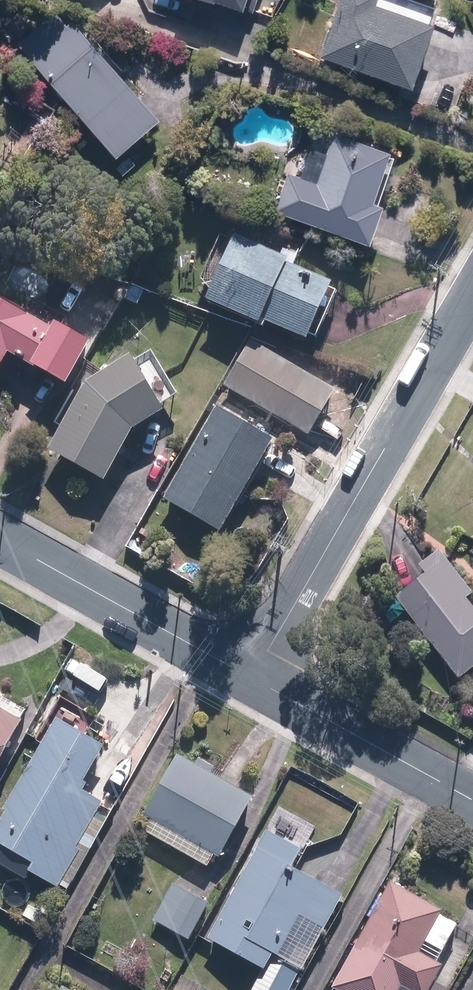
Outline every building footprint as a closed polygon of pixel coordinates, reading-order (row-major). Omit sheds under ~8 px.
[(235,16),(237,11),(248,15),(253,0),(188,0),(235,16)] [(403,94),(428,31),(366,7),(369,0),(335,0),(312,59),(403,94)] [(54,8),(11,45),(110,161),(154,124),(54,8)] [(269,214),(361,248),(375,209),(365,206),(384,156),(328,136),(310,185),(284,176),(269,214)] [(288,254),(233,232),(204,302),(258,324),(259,320),(305,339),(329,280),(285,262),(288,254)] [(0,311),(0,360),(1,359),(30,375),(51,340),(0,311)] [(223,387),(309,437),(337,388),(262,345),(257,353),(246,346),(223,387)] [(120,363),(74,390),(40,454),(97,485),(123,437),(154,419),(120,363)] [(265,443),(208,412),(158,502),(215,534),(265,443)] [(388,601),(453,682),(472,666),(472,625),(457,604),(465,598),(431,555),(412,571),(417,578),(388,601)] [(30,716),(0,700),(0,771),(30,716)] [(86,786),(112,740),(63,713),(0,826),(0,837),(40,859),(34,869),(60,883),(108,797),(86,786)] [(260,790),(185,748),(151,810),(226,852),(260,790)] [(278,951),(291,928),(318,942),(348,888),(298,860),(308,843),(274,824),(213,933),(268,963),(253,989),(292,989),(306,966),(278,951)] [(440,978),(449,962),(425,949),(448,907),(394,878),(354,952),(424,989),(450,989),(453,985),(440,978)] [(215,899),(176,879),(156,918),(195,938),(215,899)] [(65,989),(89,989),(70,980),(65,989)]
